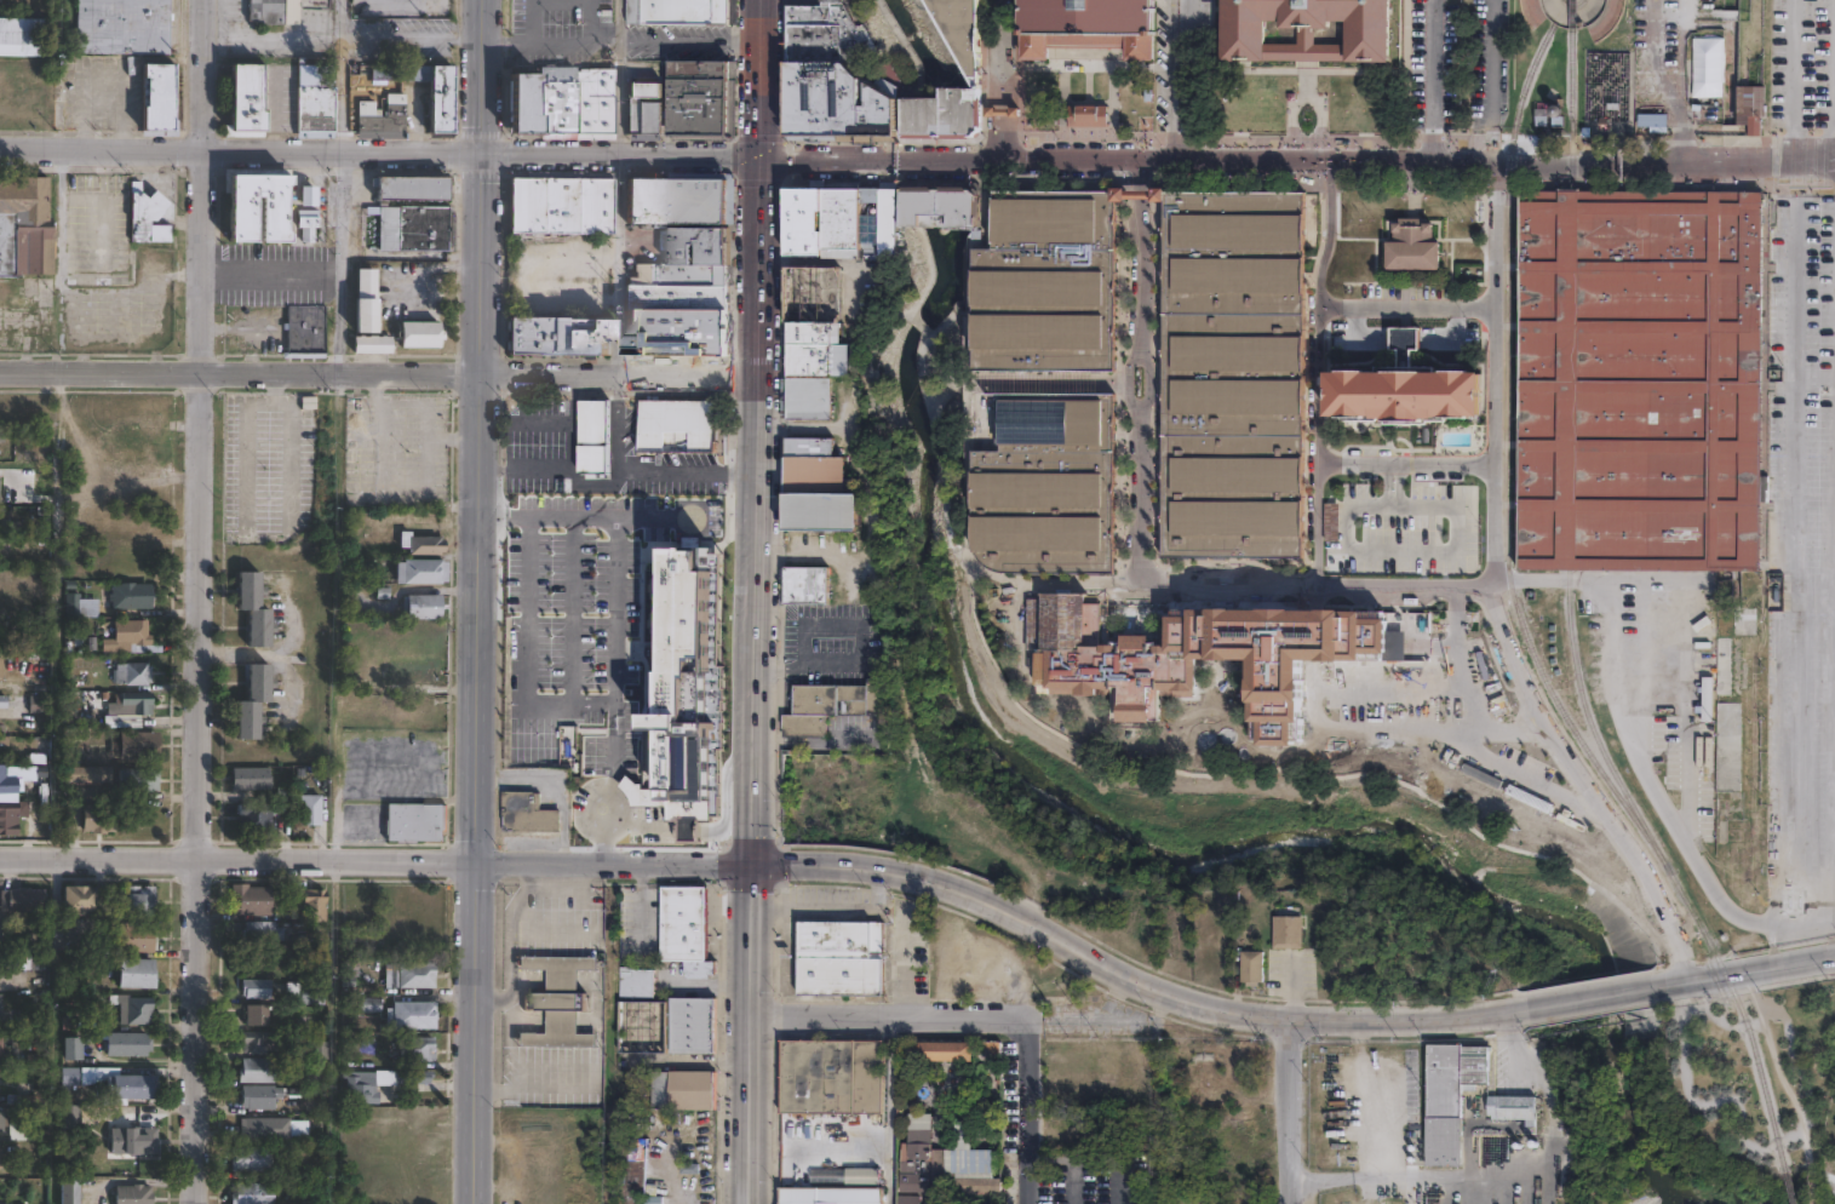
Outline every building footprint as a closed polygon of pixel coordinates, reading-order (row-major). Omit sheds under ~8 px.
[(76,53),(77,0),(170,0),(170,55),(76,53)] [(247,21),(247,0),(280,0),(280,21),(247,21)] [(625,23),(625,0),(731,0),(730,24),(625,23)] [(822,5),(822,0),(842,0),(844,5),(855,25),(861,22),(881,58),(845,58),(833,58),(789,57),(790,4),(822,5)] [(968,86),(923,0),(976,0),(976,86),(968,86)] [(1022,59),(1023,0),(1154,0),(1153,61),(1126,61),(1128,45),(1050,45),(1050,59),(1022,59)] [(1221,61),(1222,0),(1390,0),(1390,62),(1346,62),(1346,61),(1266,59),(1266,61),(1221,61)] [(55,55),(0,54),(0,21),(56,21),(55,55)] [(1724,38),(1722,96),(1693,94),(1694,38),(1724,38)] [(1630,52),(1629,121),(1588,120),(1589,52),(1630,52)] [(896,133),(862,133),(787,132),(789,57),(833,58),(845,58),(862,75),(893,91),(881,67),(890,61),(902,87),(894,92),(898,94),(898,96),(896,133)] [(730,134),(669,133),(669,61),(730,62),(730,134)] [(172,131),(142,131),(142,64),(173,65),(172,131)] [(264,130),(228,130),(229,64),(265,65),(264,130)] [(453,67),(452,133),(431,132),(431,81),(371,81),(371,65),(432,67),(453,67)] [(572,68),(572,79),(610,79),(609,133),(570,132),(533,132),(506,132),(508,70),(534,70),(534,68),(572,68)] [(661,133),(627,133),(627,80),(661,80),(661,133)] [(898,96),(937,96),(937,86),(968,86),(970,86),(976,86),(975,134),(937,134),(896,133),(898,96)] [(1761,127),(1733,127),(1734,86),(1762,86),(1761,127)] [(334,131),(298,131),(299,88),(334,90),(334,131)] [(1108,125),(1067,124),(1067,104),(1108,104),(1108,125)] [(405,137),(360,137),(360,117),(385,117),(385,107),(405,107),(405,137)] [(13,277),(0,277),(0,181),(18,182),(18,177),(47,177),(46,227),(52,227),(52,274),(13,274),(13,277)] [(289,243),(228,242),(229,177),(289,177),(289,243)] [(609,231),(509,230),(510,178),(610,179),(609,231)] [(661,178),(625,178),(625,224),(661,224),(661,178)] [(661,224),(667,224),(726,225),(726,178),(661,178),(661,224)] [(441,201),(369,203),(369,180),(443,179),(441,201)] [(143,195),(147,197),(153,188),(168,202),(151,224),(150,243),(131,243),(132,182),(143,180),(143,195)] [(895,225),(895,253),(854,253),(854,257),(821,257),(821,253),(785,253),(785,187),(895,185),(895,225)] [(895,185),(967,187),(971,190),(976,195),(976,199),(974,199),(974,216),(976,216),(976,224),(969,224),(899,225),(895,225),(895,185)] [(1761,573),(1569,572),(1518,571),(1519,442),(1520,325),(1520,264),(1521,190),(1571,190),(1765,193),(1761,573)] [(1112,574),(1003,574),(993,572),(987,568),(980,562),(974,552),(971,541),(973,296),(973,250),(993,250),(993,193),(1112,194),(1112,574)] [(1303,552),(1160,551),(1164,194),(1307,195),(1303,552)] [(447,254),(362,253),(362,207),(448,207),(447,254)] [(1399,224),(1399,229),(1421,229),(1421,225),(1430,225),(1430,230),(1433,230),(1433,243),(1438,243),(1438,271),(1383,271),(1383,243),(1392,243),(1392,234),(1389,234),(1389,224),(1399,224)] [(667,264),(667,228),(728,228),(728,264),(667,264)] [(626,285),(626,264),(667,264),(728,264),(728,286),(626,285)] [(833,266),(786,266),(786,320),(832,321),(833,266)] [(374,332),(352,332),(354,299),(355,299),(356,269),(375,269),(374,299),(374,332)] [(626,310),(626,304),(626,285),(728,286),(728,305),(727,310),(626,310)] [(325,352),(285,352),(285,306),(325,308),(325,352)] [(727,310),(727,356),(625,355),(626,310),(727,310)] [(607,352),(506,351),(508,319),(607,320),(607,352)] [(831,377),(830,418),(786,418),(787,366),(789,321),(830,322),(830,343),(853,344),(853,377),(831,377)] [(438,348),(398,348),(398,322),(438,323),(438,348)] [(1411,351),(1411,365),(1434,365),(1434,371),(1485,371),(1485,422),(1437,422),(1435,423),(1375,423),(1375,420),(1326,420),(1326,369),(1367,371),(1367,365),(1398,365),(1398,350),(1390,350),(1390,326),(1420,326),(1420,351),(1411,351)] [(391,357),(352,356),(352,337),(391,337),(391,357)] [(608,474),(577,472),(577,399),(609,400),(608,474)] [(713,453),(640,452),(640,399),(713,400),(713,453)] [(831,437),(831,454),(845,454),(844,493),(862,494),(861,531),(782,528),(785,436),(831,437)] [(449,552),(411,552),(411,532),(449,533),(449,552)] [(646,547),(706,550),(721,844),(617,843),(613,780),(649,775),(646,547)] [(446,580),(406,580),(406,558),(446,558),(446,580)] [(828,567),(827,603),(789,602),(787,567),(828,567)] [(1269,579),(1269,570),(1248,570),(1248,579),(1269,579)] [(264,586),(264,596),(258,596),(258,609),(269,609),(269,624),(274,624),(273,633),(269,633),(268,647),(246,647),(247,610),(235,610),(236,572),(258,572),(258,586),(264,586)] [(137,584),(137,585),(153,584),(154,609),(113,610),(113,585),(122,585),(122,584),(137,584)] [(101,600),(99,619),(67,618),(67,586),(78,586),(78,592),(86,592),(86,600),(101,600)] [(1606,614),(1605,703),(1719,704),(1719,747),(1759,748),(1760,688),(1732,687),(1732,614),(1709,614),(1710,594),(1693,594),(1693,614),(1606,614)] [(446,615),(408,614),(409,595),(446,595),(446,615)] [(1426,614),(1426,665),(1289,664),(1290,726),(1284,724),(1286,752),(1248,751),(1249,727),(1238,723),(1238,669),(1193,667),(1191,700),(1157,700),(1156,727),(1106,723),(1103,698),(1027,693),(1032,596),(1079,595),(1079,644),(1156,643),(1157,609),(1426,614)] [(149,623),(149,635),(153,636),(153,644),(162,644),(162,654),(103,653),(103,640),(116,640),(116,621),(149,623)] [(149,664),(149,666),(153,666),(153,673),(155,673),(155,683),(153,683),(153,684),(149,683),(149,687),(126,687),(126,684),(117,684),(119,683),(114,683),(114,671),(117,671),(117,663),(149,664)] [(274,680),(273,689),(269,689),(268,704),(257,704),(257,717),(262,717),(262,726),(257,726),(257,740),(235,740),(236,701),(246,701),(246,664),(269,665),(269,680),(274,680)] [(824,712),(824,735),(784,734),(782,713),(792,712),(793,683),(864,684),(864,676),(884,677),(884,713),(824,712)] [(156,704),(156,710),(153,710),(153,716),(147,716),(147,718),(131,718),(131,717),(109,716),(109,704),(122,705),(122,694),(154,694),(154,704),(156,704)] [(46,713),(30,713),(30,696),(46,696),(46,713)] [(10,738),(0,738),(0,726),(10,726),(10,738)] [(160,761),(111,759),(111,733),(160,733),(160,761)] [(15,792),(15,776),(4,776),(4,764),(0,764),(0,792),(15,792)] [(113,768),(113,782),(68,781),(68,767),(113,768)] [(155,769),(155,772),(160,772),(160,792),(155,792),(155,795),(120,793),(121,769),(155,769)] [(273,769),(273,778),(274,778),(274,791),(234,791),(234,769),(273,769)] [(541,792),(541,812),(561,812),(561,832),(505,831),(505,792),(541,792)] [(323,826),(302,826),(302,796),(323,796),(323,826)] [(446,841),(385,839),(386,803),(447,804),(446,841)] [(108,833),(108,836),(93,836),(93,833),(84,833),(84,805),(117,805),(117,833),(108,833)] [(270,830),(270,832),(246,833),(246,831),(241,831),(241,805),(274,805),(274,830),(270,830)] [(19,837),(0,837),(0,810),(18,809),(18,814),(16,814),(16,824),(19,824),(19,837)] [(248,883),(247,885),(270,887),(270,894),(277,894),(277,912),(270,912),(270,915),(233,915),(233,905),(230,905),(230,883),(248,883)] [(97,885),(97,911),(86,911),(85,913),(71,913),(71,910),(63,910),(63,884),(97,885)] [(155,885),(154,917),(119,917),(119,888),(126,888),(126,884),(155,885)] [(703,958),(659,958),(660,885),(704,885),(703,958)] [(325,922),(302,922),(302,889),(311,889),(311,888),(326,888),(326,901),(325,901),(325,922)] [(7,912),(0,912),(0,891),(15,891),(15,889),(29,889),(29,890),(44,890),(44,915),(7,915),(7,912)] [(878,918),(878,961),(884,961),(884,996),(793,994),(793,918),(878,918)] [(128,921),(128,925),(153,925),(153,950),(117,950),(117,921),(128,921)] [(282,927),(282,940),(241,939),(241,929),(243,929),(243,921),(274,921),(274,923),(275,923),(275,927),(282,927)] [(105,956),(91,956),(91,924),(105,925),(105,956)] [(1296,958),(1267,957),(1267,927),(1296,927),(1296,958)] [(596,953),(596,965),(575,965),(575,990),(584,990),(584,1008),(575,1008),(575,1032),(595,1032),(595,1042),(514,1042),(514,1030),(546,1031),(546,1005),(529,1005),(529,988),(546,988),(546,968),(514,967),(514,952),(596,953)] [(155,986),(117,986),(117,957),(155,957),(155,986)] [(1256,993),(1237,993),(1237,962),(1256,962),(1256,993)] [(432,990),(397,990),(397,965),(432,965),(432,990)] [(655,968),(655,1003),(665,1003),(665,1053),(619,1053),(620,1002),(620,968),(655,968)] [(269,979),(269,998),(245,998),(245,996),(241,996),(241,979),(269,979)] [(325,985),(323,1005),(285,1004),(285,982),(300,982),(300,985),(325,985)] [(128,994),(128,996),(151,996),(151,1009),(150,1009),(150,1024),(117,1024),(117,1004),(108,1004),(108,993),(128,994)] [(715,1049),(671,1049),(671,996),(716,997),(715,1049)] [(382,998),(380,1011),(355,1010),(355,997),(382,998)] [(266,1003),(266,1004),(269,1004),(269,1008),(268,1008),(268,1025),(246,1025),(245,1003),(266,1003)] [(432,1030),(391,1028),(391,1004),(432,1004),(432,1030)] [(35,1028),(17,1027),(17,1008),(35,1008),(35,1028)] [(276,1031),(275,1050),(265,1050),(265,1054),(246,1054),(246,1043),(241,1043),(242,1031),(276,1031)] [(147,1032),(147,1037),(151,1038),(151,1050),(147,1050),(147,1055),(105,1055),(105,1032),(147,1032)] [(81,1059),(63,1060),(63,1037),(81,1036),(81,1059)] [(435,1065),(397,1065),(398,1040),(435,1042),(435,1065)] [(881,1114),(782,1114),(784,1040),(881,1040),(881,1114)] [(971,1042),(971,1060),(914,1059),(914,1040),(971,1042)] [(325,1041),(313,1041),(313,1054),(325,1055),(325,1041)] [(1463,1085),(1458,1164),(1423,1163),(1426,1047),(1495,1047),(1495,1085),(1463,1085)] [(274,1082),(237,1082),(237,1068),(241,1068),(241,1057),(274,1057),(274,1082)] [(78,1085),(61,1085),(61,1067),(79,1067),(78,1085)] [(117,1067),(117,1074),(151,1074),(156,1074),(156,1099),(125,1099),(125,1105),(101,1105),(101,1087),(80,1087),(80,1067),(117,1067)] [(322,1087),(306,1087),(306,1070),(322,1070),(322,1087)] [(712,1106),(667,1106),(669,1070),(713,1070),(712,1106)] [(379,1093),(378,1103),(345,1102),(345,1078),(340,1078),(340,1071),(374,1072),(374,1085),(374,1091),(379,1093)] [(429,1072),(410,1072),(410,1082),(429,1082),(429,1072)] [(274,1085),(274,1088),(281,1088),(281,1097),(274,1097),(274,1110),(247,1110),(247,1107),(241,1107),(241,1085),(274,1085)] [(45,1089),(45,1103),(5,1102),(5,1094),(30,1095),(30,1089),(45,1089)] [(1536,1097),(1537,1129),(1527,1129),(1527,1119),(1490,1119),(1490,1097),(1536,1097)] [(76,1105),(75,1129),(59,1129),(59,1105),(76,1105)] [(98,1125),(78,1125),(78,1106),(98,1106),(98,1125)] [(994,1128),(993,1160),(1003,1160),(1003,1176),(957,1176),(957,1154),(947,1154),(947,1130),(954,1130),(956,1107),(973,1107),(971,1128),(994,1128)] [(946,1147),(945,1203),(944,1203),(930,1203),(930,1202),(934,1203),(934,1191),(923,1191),(923,1203),(901,1203),(901,1189),(901,1175),(934,1175),(934,1171),(901,1170),(901,1142),(910,1142),(908,1112),(931,1113),(933,1147),(946,1147)] [(288,1118),(288,1120),(308,1120),(308,1136),(289,1136),(289,1139),(240,1139),(240,1118),(288,1118)] [(29,1122),(29,1140),(7,1140),(7,1122),(29,1122)] [(137,1126),(137,1133),(147,1133),(147,1126),(156,1126),(156,1156),(109,1156),(109,1126),(122,1126),(137,1126)] [(269,1171),(230,1171),(230,1146),(270,1146),(269,1171)] [(621,1147),(621,1195),(646,1195),(646,1147),(621,1147)] [(811,1182),(879,1182),(879,1168),(811,1168),(811,1182)] [(79,1179),(78,1203),(59,1203),(59,1177),(79,1179)] [(274,1182),(274,1203),(230,1203),(230,1193),(235,1193),(235,1183),(274,1182)] [(151,1192),(151,1203),(114,1203),(114,1185),(131,1186),(131,1185),(142,1185),(142,1186),(150,1186),(150,1192),(151,1192)] [(879,1185),(879,1203),(780,1203),(780,1185),(879,1185)]
